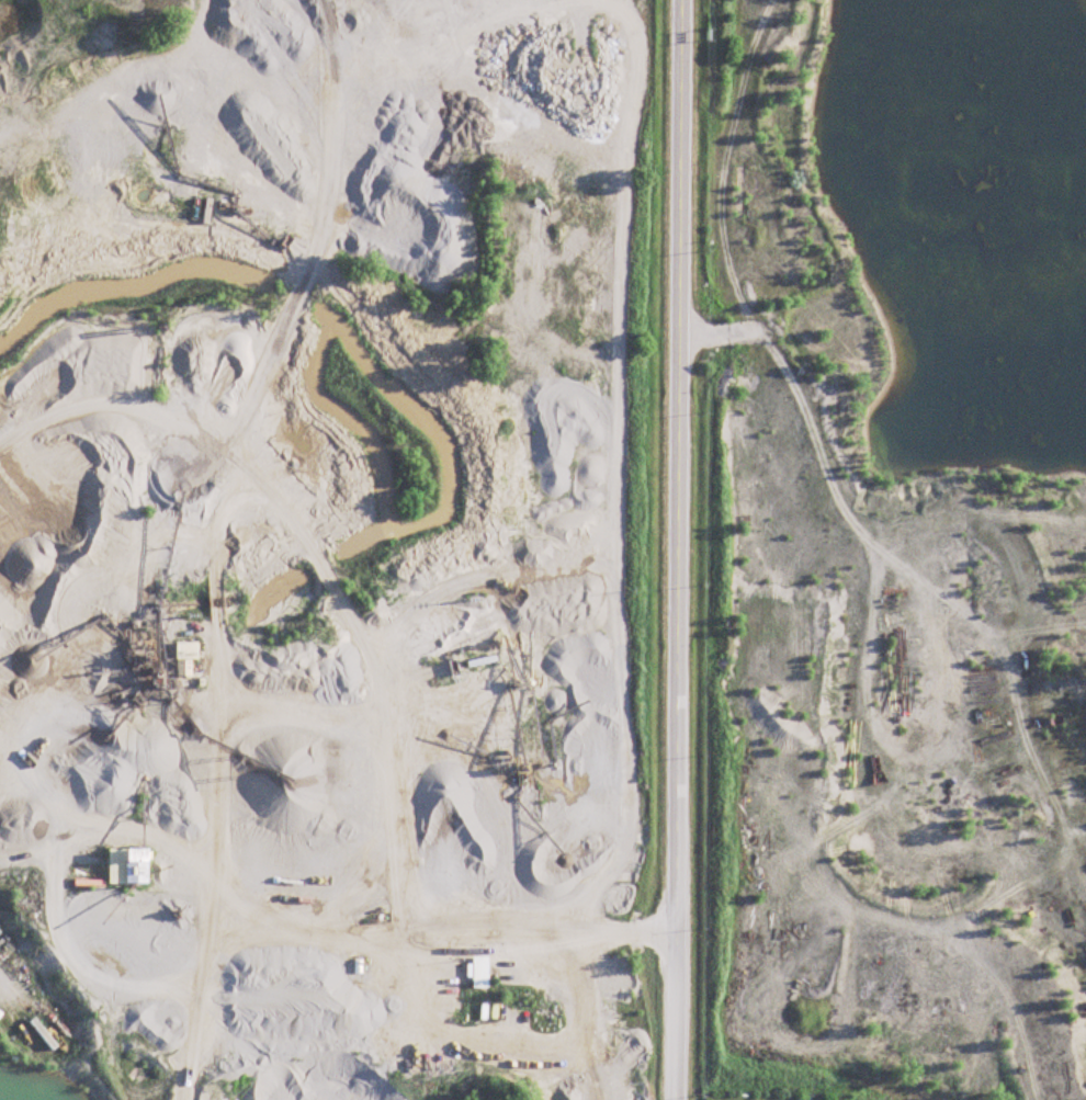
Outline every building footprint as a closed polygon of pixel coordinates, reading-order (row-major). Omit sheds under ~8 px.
[(199,641),(177,641),(177,676),(199,676),(199,641)] [(151,847),(110,847),(110,883),(151,883),(151,847)] [(473,956),(473,989),(490,989),(490,956),(473,956)]
